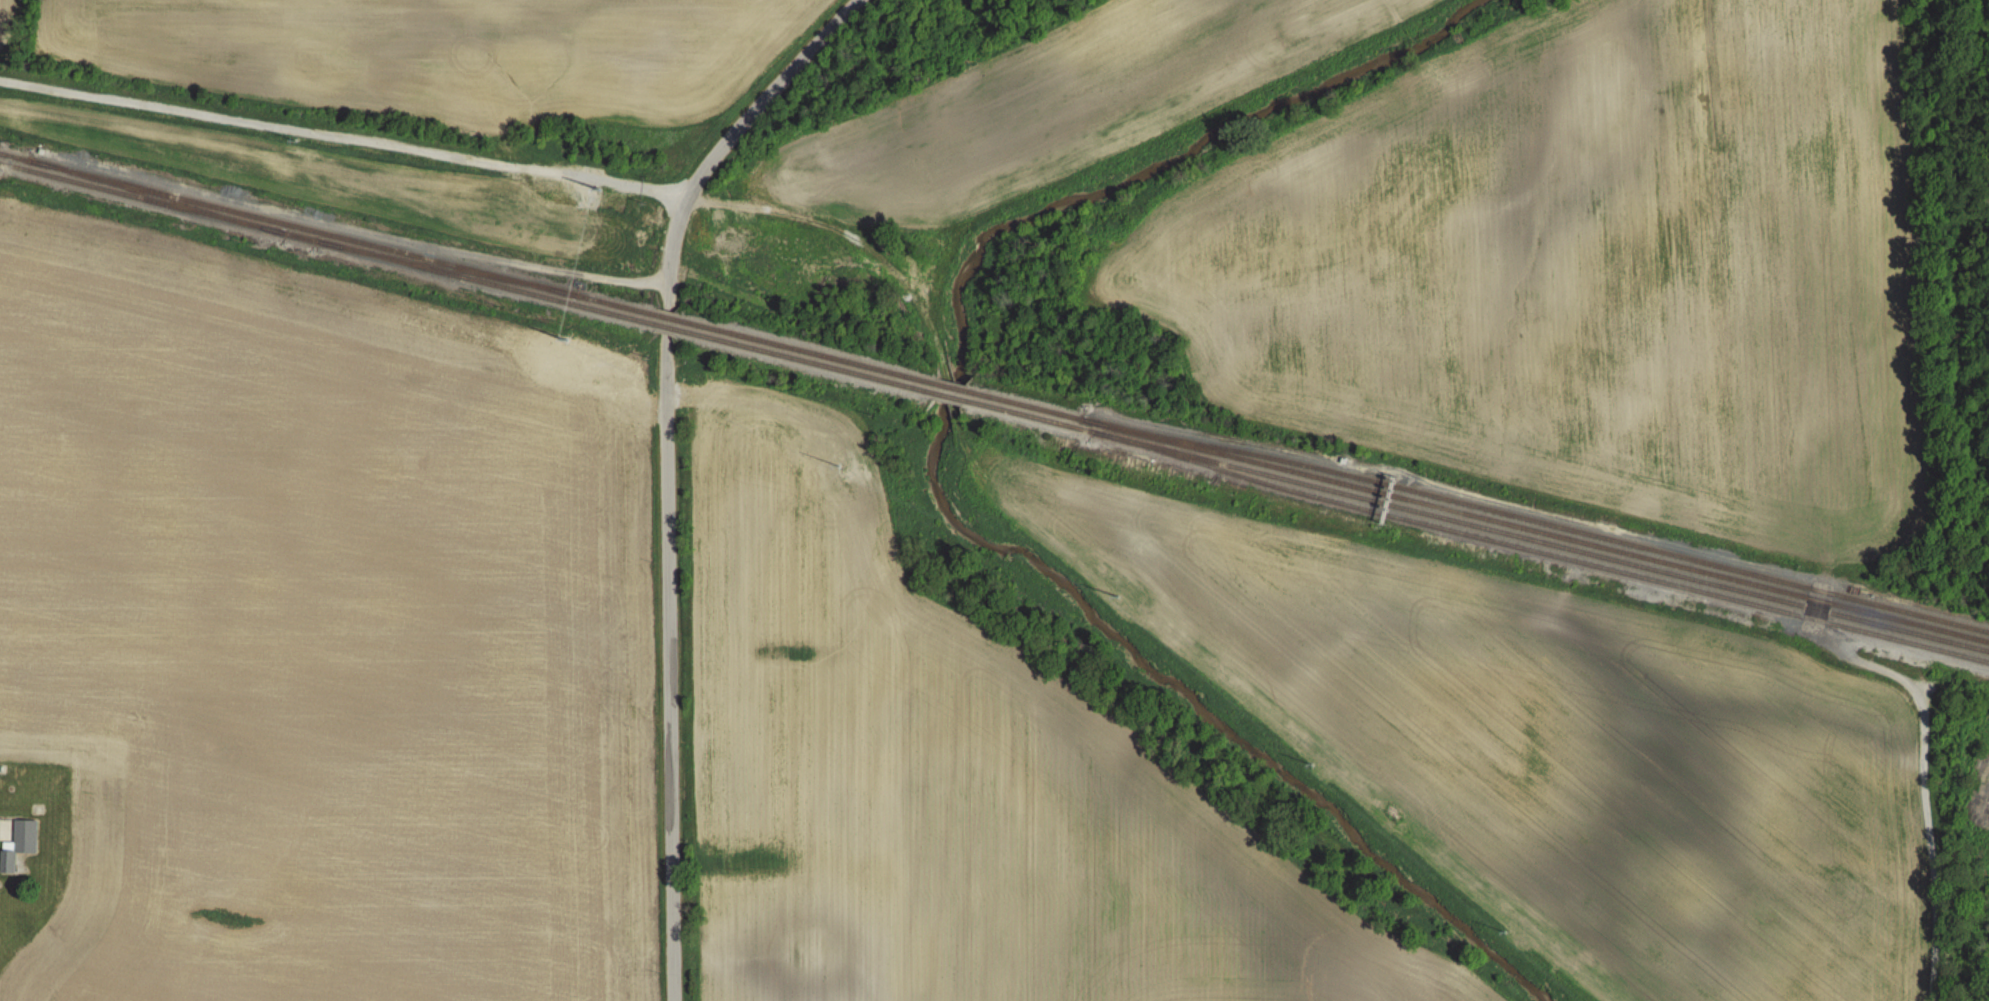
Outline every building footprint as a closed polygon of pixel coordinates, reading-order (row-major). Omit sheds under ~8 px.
[(35,821),(12,821),(12,852),(0,852),(0,874),(14,873),(14,854),(35,854),(35,821)]
